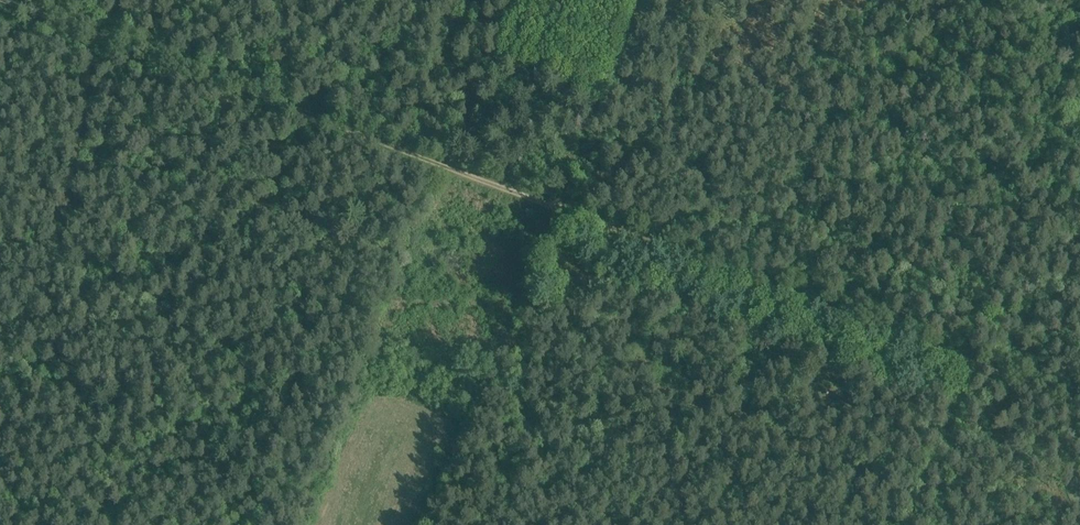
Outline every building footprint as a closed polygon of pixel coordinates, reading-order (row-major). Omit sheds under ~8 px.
[(988,394),(977,390),(971,407),(983,411),(988,394)]
